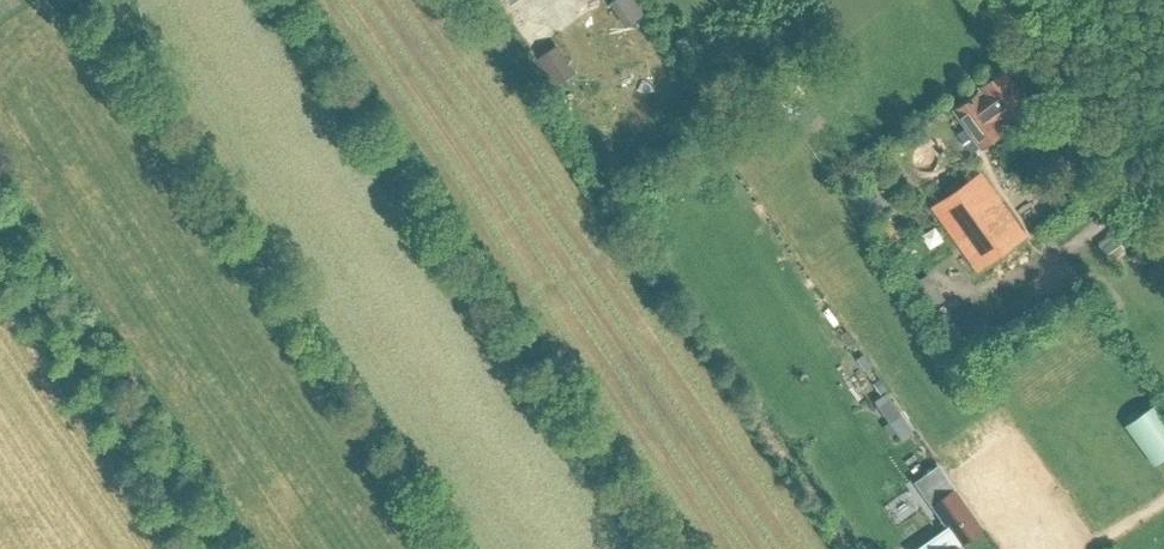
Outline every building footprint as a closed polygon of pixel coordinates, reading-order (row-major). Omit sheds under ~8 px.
[(635,0),(610,0),(607,2),(623,26),(643,12),(635,0)] [(573,71),(554,45),(534,59),(553,86),(573,71)] [(1003,68),(978,86),(948,108),(977,148),(1008,125),(1003,118),(1027,101),(1003,68)] [(975,270),(1026,234),(980,169),(929,205),(975,270)] [(1163,456),(1163,418),(1153,403),(1123,425),(1152,465),(1163,456)] [(928,505),(956,544),(980,527),(952,488),(928,505)]
